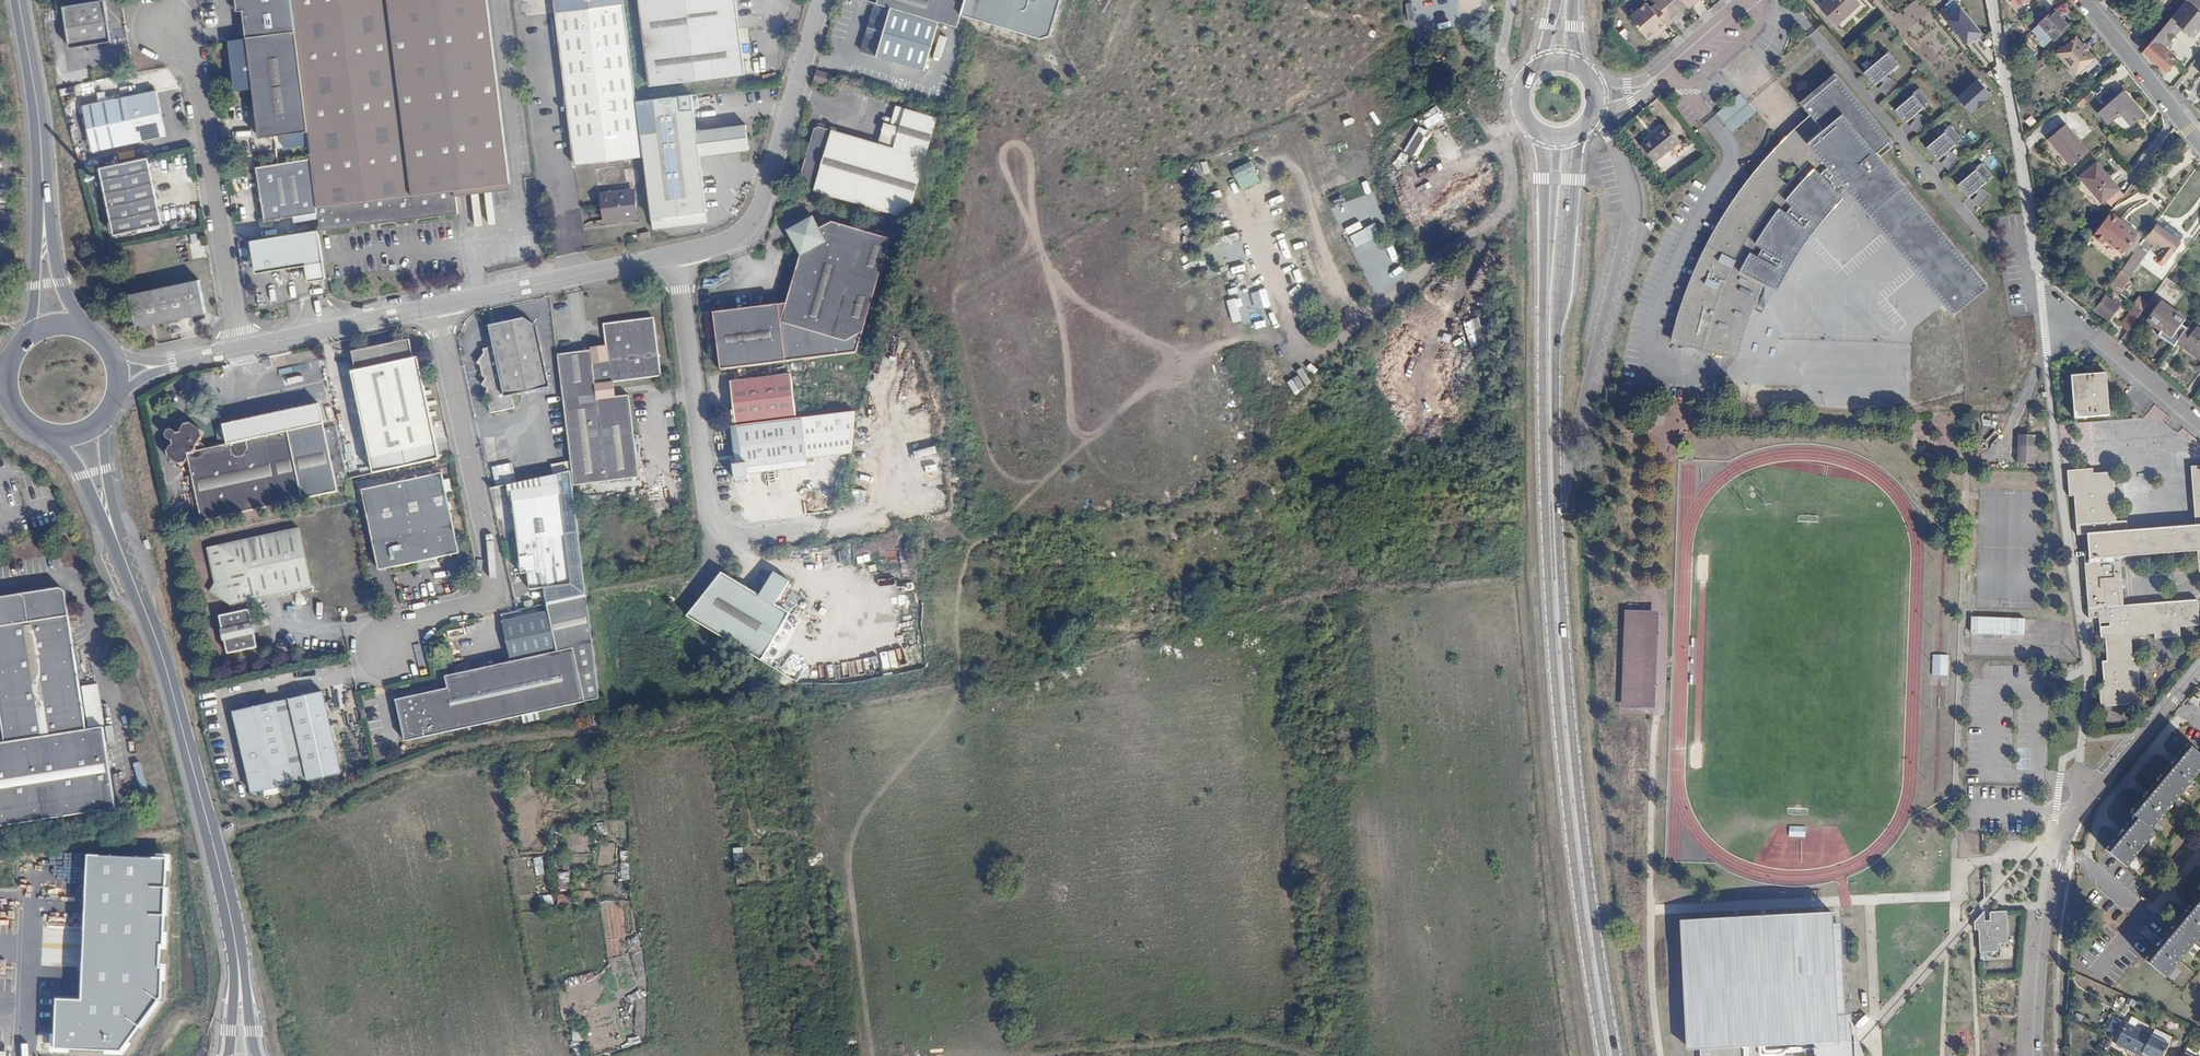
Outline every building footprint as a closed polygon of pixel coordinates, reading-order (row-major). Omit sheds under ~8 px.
[(63,6),(70,47),(111,41),(105,0),(102,0),(63,6)] [(238,10),(243,10),(247,39),(296,31),(292,0),(237,0),(238,10)] [(308,131),(311,158),(320,228),(320,230),(392,222),(469,212),(466,189),(511,184),(510,173),(493,37),(488,0),(292,0),(296,31),(308,131)] [(645,158),(638,106),(634,80),(628,33),(623,0),(553,0),(561,57),(576,168),(645,158)] [(638,30),(645,79),(648,78),(649,89),(727,78),(742,76),(740,61),(748,60),(746,45),(737,46),(731,0),(633,0),(638,30)] [(960,30),(969,0),(881,0),(879,6),(941,25),(960,30)] [(1689,7),(1683,0),(1656,0),(1654,1),(1658,5),(1674,23),(1681,17),(1679,15),(1683,11),(1689,7)] [(1689,7),(1690,9),(1700,0),(1683,0),(1689,7)] [(1820,6),(1837,25),(1859,5),(1855,0),(1827,0),(1820,6)] [(1939,11),(1969,45),(1985,31),(1957,0),(1952,0),(1939,11)] [(2144,51),(2167,70),(2176,59),(2169,53),(2171,51),(2165,46),(2177,32),(2187,39),(2188,40),(2189,39),(2194,35),(2199,27),(2199,11),(2186,0),(2144,51)] [(2199,11),(2199,0),(2186,0),(2199,11)] [(927,72),(941,25),(879,6),(877,5),(872,24),(878,26),(875,35),(869,33),(863,53),(927,72)] [(1674,23),(1658,5),(1652,10),(1649,6),(1632,21),(1649,41),(1653,37),(1660,31),(1662,34),(1674,23)] [(2040,24),(2054,40),(2069,27),(2054,10),(2040,24)] [(872,24),(869,33),(875,35),(878,26),(872,24)] [(1625,38),(1631,34),(1625,25),(1619,29),(1625,38)] [(247,39),(229,41),(236,91),(254,89),(260,138),(308,131),(296,31),(247,39)] [(1660,31),(1653,37),(1655,40),(1662,34),(1660,31)] [(2058,54),(2076,75),(2084,68),(2095,59),(2076,37),(2058,54)] [(1890,50),(1865,71),(1876,84),(1884,78),(1886,80),(1879,87),(1887,94),(1897,82),(1890,75),(1889,76),(1887,75),(1901,64),(1890,50)] [(2095,59),(2084,68),(2087,72),(2098,63),(2095,59)] [(2020,62),(2009,72),(2015,79),(2026,69),(2020,62)] [(1759,294),(1764,283),(1738,270),(1750,249),(1756,251),(1761,245),(1754,240),(1763,227),(1771,216),(1779,206),(1785,209),(1791,201),(1785,196),(1794,186),(1802,177),(1812,169),(1822,161),(1806,141),(1842,112),(1877,153),(1888,144),(1892,140),(1835,73),(1799,102),(1810,114),(1790,134),(1782,142),(1775,148),(1767,157),(1760,164),(1762,166),(1755,173),(1746,183),(1742,188),(1738,192),(1729,205),(1717,224),(1710,236),(1706,244),(1701,255),(1697,264),(1693,274),(1688,285),(1685,294),(1680,307),(1677,318),(1673,332),(1671,341),(1738,357),(1741,345),(1745,330),(1749,319),(1753,307),(1759,294)] [(815,83),(831,88),(833,83),(831,78),(817,74),(815,83)] [(1973,113),(1995,93),(1980,77),(1957,97),(1973,113)] [(1921,88),(1896,109),(1907,122),(1915,115),(1917,117),(1910,125),(1918,132),(1928,120),(1921,113),(1920,114),(1918,113),(1932,101),(1921,88)] [(72,98),(71,89),(63,91),(64,99),(72,98)] [(2101,110),(2121,135),(2146,113),(2126,89),(2101,110)] [(91,151),(166,137),(157,91),(83,105),(91,151)] [(1748,101),(1740,93),(1716,114),(1733,132),(1757,111),(1748,101)] [(688,216),(708,214),(700,157),(748,151),(745,126),(696,133),(691,98),(651,104),(638,106),(645,158),(652,216),(688,211),(688,216)] [(1433,131),(1442,115),(1430,109),(1422,124),(1420,123),(1404,151),(1417,158),(1432,131),(1433,131)] [(799,189),(910,221),(914,207),(939,121),(907,111),(895,150),(822,129),(815,133),(812,142),(815,146),(810,148),(809,153),(811,158),(807,160),(805,167),(808,171),(803,172),(799,189)] [(1822,161),(1848,191),(1944,304),(1953,315),(1961,309),(1989,285),(1877,153),(1842,112),(1806,141),(1822,161)] [(2051,138),(2075,165),(2092,150),(2069,123),(2051,138)] [(1952,126),(1927,146),(1938,160),(1946,153),(1948,155),(1941,163),(1949,169),(1960,157),(1952,151),(1951,152),(1949,150),(1963,139),(1952,126)] [(1680,145),(1665,129),(1654,139),(1657,142),(1669,156),(1680,145)] [(1641,151),(1643,153),(1657,142),(1654,139),(1641,151)] [(1656,167),(1669,156),(1657,142),(1643,153),(1656,167)] [(98,170),(111,236),(161,226),(148,159),(98,170)] [(306,159),(253,167),(256,187),(257,191),(261,220),(314,213),(306,159)] [(1848,191),(1822,161),(1812,169),(1802,177),(1794,186),(1785,196),(1791,201),(1785,209),(1779,206),(1771,216),(1763,227),(1754,240),(1761,245),(1756,251),(1750,249),(1738,270),(1764,283),(1779,289),(1787,273),(1794,262),(1797,257),(1805,244),(1815,231),(1823,221),(1832,211),(1838,205),(1841,201),(1845,197),(1843,195),(1848,191)] [(1252,162),(1233,168),(1236,178),(1255,172),(1252,162)] [(2083,178),(2107,203),(2123,187),(2099,162),(2083,178)] [(1983,163),(1958,184),(1969,197),(1977,191),(1979,193),(1972,200),(1980,207),(1991,195),(1983,188),(1982,189),(1981,188),(1994,177),(1983,163)] [(605,208),(637,204),(634,176),(601,180),(605,208)] [(2123,187),(2107,203),(2114,210),(2128,193),(2123,187)] [(652,216),(655,231),(709,224),(708,214),(688,216),(688,211),(652,216)] [(2094,235),(2103,242),(2105,239),(2122,253),(2138,234),(2127,225),(2126,227),(2119,222),(2121,220),(2112,212),(2096,233),(2094,235)] [(722,371),(840,357),(837,340),(852,332),(881,238),(835,224),(821,231),(814,218),(797,229),(800,235),(793,241),(802,259),(784,318),(716,328),(722,371)] [(1376,223),(1350,234),(1355,246),(1381,235),(1376,223)] [(2163,230),(2179,242),(2183,238),(2167,225),(2163,230)] [(2148,234),(2139,245),(2149,252),(2165,264),(2180,243),(2179,242),(2163,230),(2157,226),(2150,235),(2148,234)] [(800,235),(797,229),(789,233),(793,241),(800,235)] [(251,240),(254,262),(264,270),(305,264),(307,281),(325,278),(319,230),(251,240)] [(652,241),(652,237),(651,233),(641,235),(642,240),(647,239),(648,241),(652,241)] [(2139,245),(2128,260),(2137,267),(2149,252),(2139,245)] [(1379,252),(1385,267),(1400,261),(1394,246),(1379,252)] [(2128,260),(2110,286),(2113,289),(2119,293),(2132,275),(2137,267),(2128,260)] [(264,270),(254,262),(255,271),(264,270)] [(2132,275),(2119,293),(2120,294),(2133,277),(2132,275)] [(205,313),(198,280),(128,295),(135,328),(205,313)] [(2105,297),(2095,311),(2108,321),(2118,307),(2105,297)] [(2161,303),(2147,322),(2171,340),(2185,321),(2161,303)] [(2135,306),(2119,327),(2127,332),(2142,312),(2135,306)] [(599,351),(558,356),(572,471),(574,486),(647,477),(647,470),(637,394),(620,396),(619,381),(669,375),(661,317),(610,325),(613,353),(600,354),(599,351)] [(1471,346),(1487,341),(1479,317),(1463,322),(1471,346)] [(488,415),(514,409),(512,397),(548,389),(535,328),(522,320),(487,327),(491,347),(487,348),(475,364),(479,368),(481,379),(484,380),(484,381),(480,387),(486,391),(484,394),(485,400),(489,402),(490,404),(486,407),(488,415)] [(2177,344),(2199,361),(2199,332),(2196,329),(2192,334),(2187,330),(2177,344)] [(413,359),(409,339),(352,351),(356,371),(352,372),(366,439),(432,425),(417,358),(413,359)] [(2072,376),(2074,418),(2109,415),(2106,373),(2072,376)] [(1295,394),(1306,388),(1299,376),(1288,382),(1295,394)] [(735,427),(736,427),(799,420),(793,377),(732,383),(735,411),(733,411),(735,427)] [(186,467),(189,463),(203,522),(318,497),(299,411),(223,428),(228,448),(207,452),(207,447),(203,445),(202,444),(204,441),(205,440),(204,434),(191,426),(187,427),(183,433),(183,436),(179,436),(173,433),(170,434),(168,437),(168,440),(173,443),(174,448),(172,449),(167,455),(168,460),(181,468),(186,467)] [(809,460),(845,456),(852,455),(855,426),(857,414),(799,420),(736,427),(740,465),(735,465),(737,481),(750,480),(750,474),(810,467),(809,460)] [(2019,434),(2018,464),(2036,464),(2038,435),(2019,434)] [(2161,466),(2185,467),(2185,454),(2176,454),(2175,460),(2161,459),(2161,466)] [(2070,496),(2075,495),(2078,536),(2089,535),(2090,546),(2095,545),(2096,558),(2090,558),(2091,563),(2085,564),(2089,612),(2099,612),(2100,617),(2110,617),(2111,620),(2105,621),(2108,661),(2104,661),(2105,685),(2101,686),(2102,705),(2141,702),(2138,656),(2133,656),(2131,632),(2155,630),(2155,635),(2180,633),(2179,624),(2188,623),(2198,611),(2197,600),(2124,606),(2120,557),(2197,551),(2199,575),(2199,467),(2191,467),(2196,526),(2127,532),(2126,521),(2117,521),(2113,473),(2094,474),(2093,469),(2068,471),(2070,496)] [(363,491),(366,500),(376,545),(457,526),(444,473),(363,491)] [(854,475),(852,485),(866,487),(868,477),(854,475)] [(581,500),(599,497),(598,487),(579,489),(581,500)] [(354,493),(356,503),(366,500),(363,491),(354,493)] [(534,595),(576,586),(564,522),(517,531),(526,578),(531,577),(534,595)] [(335,584),(321,523),(209,549),(217,584),(211,592),(231,605),(233,615),(222,617),(229,655),(259,649),(251,611),(244,612),(243,605),(335,584)] [(721,639),(764,667),(774,673),(790,618),(774,607),(790,582),(775,572),(760,597),(722,572),(687,617),(721,639)] [(109,814),(98,733),(82,734),(62,592),(0,601),(0,744),(0,746),(0,829),(109,814)] [(538,712),(600,699),(588,594),(548,603),(558,651),(445,673),(448,686),(396,697),(404,739),(520,715),(522,722),(538,718),(538,712)] [(1661,611),(1625,610),(1621,709),(1657,708),(1661,611)] [(2198,611),(2188,623),(2198,622),(2198,611)] [(2025,635),(2026,618),(1972,616),(1971,633),(2025,635)] [(1948,675),(1949,655),(1933,654),(1932,675),(1948,675)] [(230,712),(244,777),(245,786),(247,793),(279,787),(278,785),(302,781),(302,783),(336,776),(320,694),(230,712)] [(594,725),(603,724),(602,715),(593,716),(594,725)] [(2129,808),(2134,813),(2105,847),(2125,863),(2153,829),(2150,826),(2199,767),(2199,754),(2186,741),(2129,808)] [(1680,861),(1679,849),(1666,849),(1666,862),(1680,861)] [(167,858),(90,855),(86,999),(58,999),(56,1052),(120,1053),(163,1001),(167,858)] [(534,857),(536,875),(545,874),(543,856),(534,857)] [(620,864),(621,880),(628,879),(627,863),(620,864)] [(2193,883),(2197,887),(2140,954),(2161,972),(2199,926),(2199,875),(2193,883)] [(557,894),(557,905),(566,905),(566,894),(557,894)] [(542,905),(552,905),(551,895),(542,895),(542,905)] [(1979,930),(1980,953),(1998,952),(1998,944),(2009,943),(2007,911),(1991,912),(1990,913),(1990,921),(1985,921),(1985,911),(1974,923),(1975,930),(1979,930)] [(1686,921),(1692,1051),(1700,1050),(1701,1055),(1852,1055),(1852,1042),(1840,1043),(1834,924),(1833,913),(1686,921)] [(1834,924),(1840,1043),(1852,1042),(1852,1055),(1853,1055),(1851,1015),(1846,1016),(1841,924),(1834,924)] [(582,982),(594,980),(593,973),(580,976),(582,982)] [(2115,1044),(2138,1055),(2139,1055),(2141,1053),(2150,1036),(2126,1024),(2115,1044)] [(2147,1055),(2162,1055),(2168,1046),(2167,1046),(2171,1039),(2153,1030),(2150,1036),(2141,1053),(2147,1055)] [(630,1046),(641,1043),(640,1036),(628,1039),(630,1046)]
